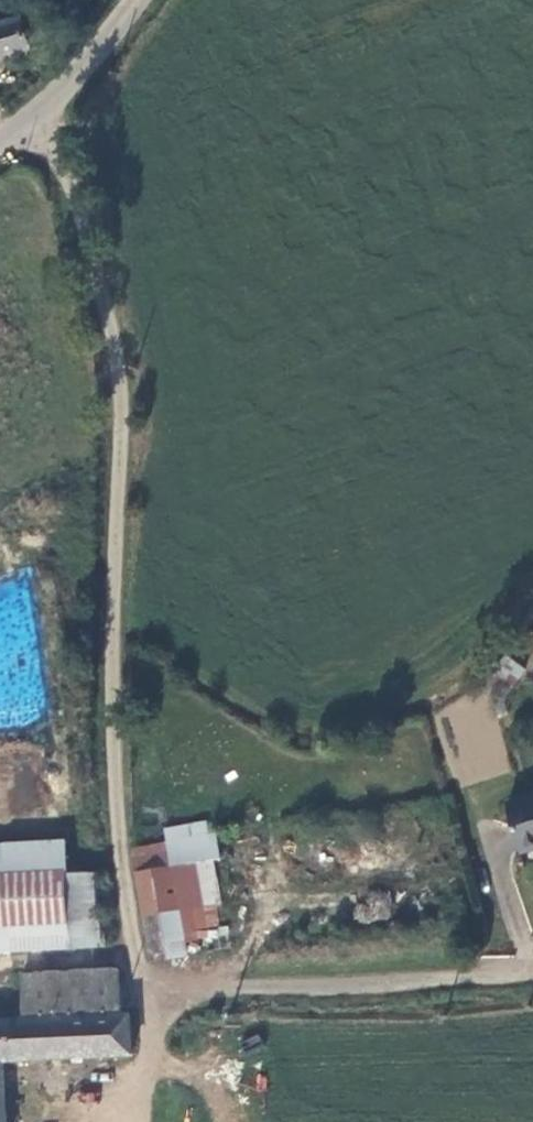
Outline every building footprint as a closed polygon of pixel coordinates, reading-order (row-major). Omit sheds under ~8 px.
[(30,52),(20,19),(0,25),(0,61),(30,52)] [(133,848),(148,961),(208,953),(195,862),(171,866),(168,842),(133,848)] [(91,947),(88,873),(57,874),(55,844),(0,847),(0,951),(91,947)] [(26,1018),(120,1015),(117,971),(24,974),(26,1018)] [(130,1056),(130,1015),(120,1015),(26,1018),(0,1019),(0,1121),(4,1121),(1,1058),(130,1056)]
